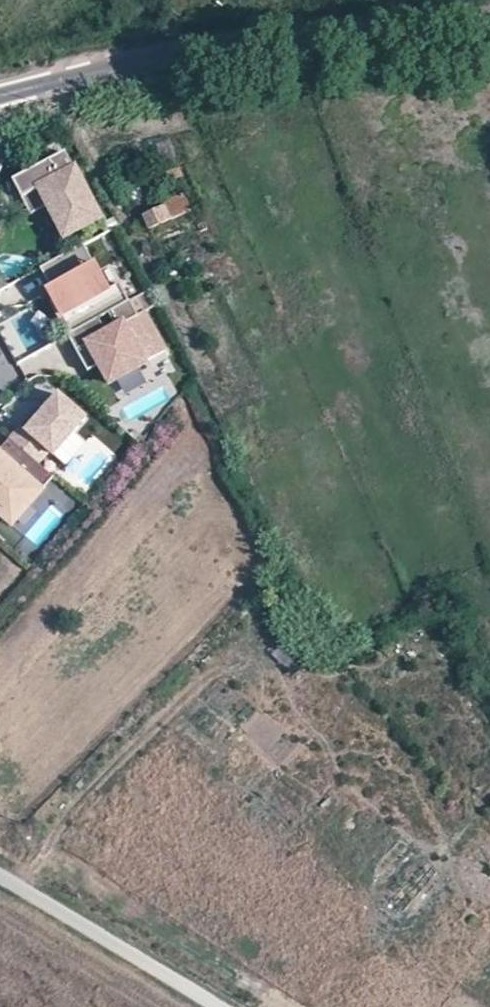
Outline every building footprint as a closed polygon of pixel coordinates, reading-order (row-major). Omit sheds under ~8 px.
[(102,216),(65,150),(13,179),(32,213),(49,203),(67,235),(102,216)] [(165,171),(170,180),(182,174),(178,165),(165,171)] [(142,215),(148,229),(190,210),(181,191),(162,199),(164,204),(142,215)] [(108,291),(82,246),(40,269),(52,290),(47,292),(53,303),(71,334),(128,302),(119,285),(108,291)] [(164,353),(143,314),(138,317),(129,302),(128,302),(71,334),(67,337),(82,364),(89,361),(94,370),(99,367),(109,385),(145,365),(144,364),(164,353)] [(71,334),(53,303),(49,305),(67,337),(71,334)] [(94,370),(89,361),(82,364),(87,374),(94,370)] [(52,457),(85,420),(57,396),(25,432),(20,427),(9,440),(37,466),(48,453),(52,457)] [(9,440),(0,450),(0,517),(10,526),(53,479),(37,466),(9,440)]
